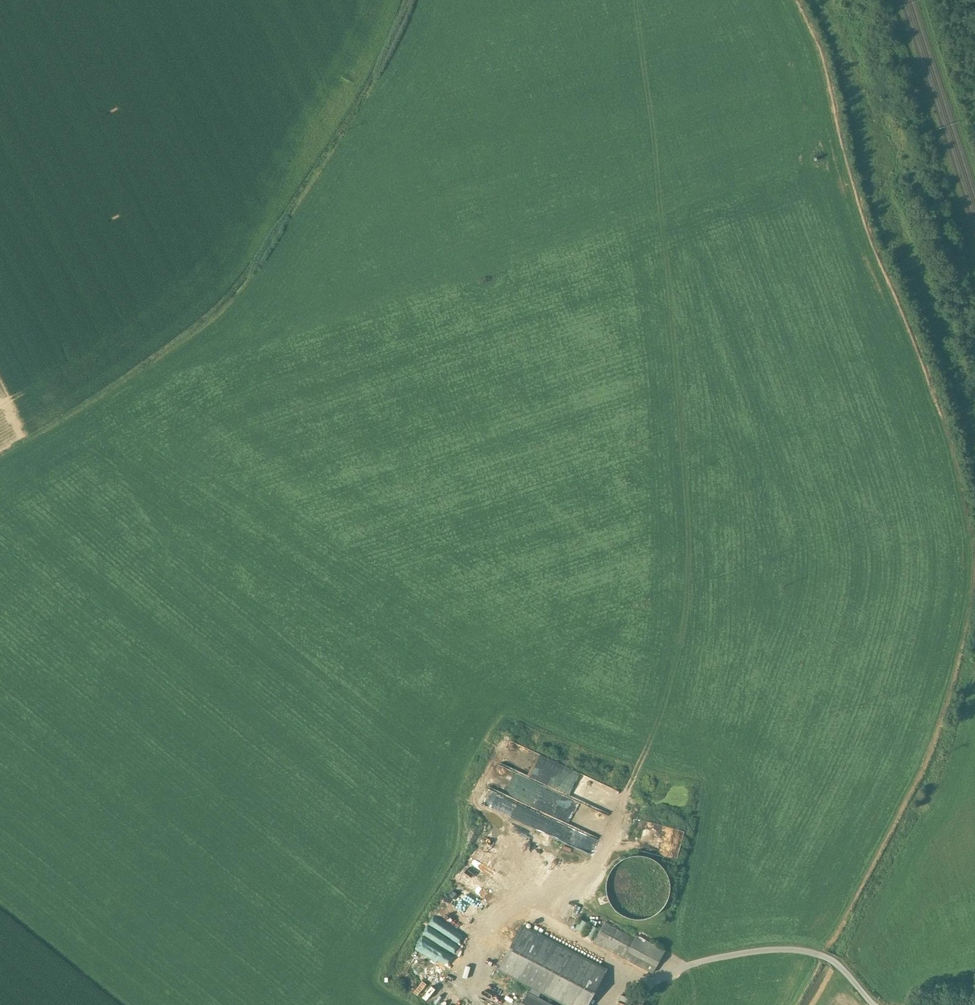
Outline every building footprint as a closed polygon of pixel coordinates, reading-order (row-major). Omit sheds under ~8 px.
[(602,837),(622,789),(521,747),(516,759),(537,768),(532,778),(510,769),(501,791),(486,785),(479,804),(592,851),(598,836),(602,837)] [(661,852),(612,864),(626,916),(674,904),(661,852)] [(452,954),(463,931),(432,916),(418,946),(424,949),(418,961),(448,976),(457,957),(452,954)] [(594,937),(599,926),(580,918),(576,930),(594,937)] [(634,938),(604,922),(594,942),(624,957),(634,938)] [(524,925),(500,970),(533,987),(523,1004),(554,1004),(539,997),(542,992),(567,1004),(587,1004),(606,968),(524,925)] [(665,950),(636,934),(634,938),(624,957),(653,972),(665,950)] [(631,998),(621,994),(619,999),(629,1003),(631,998)]
